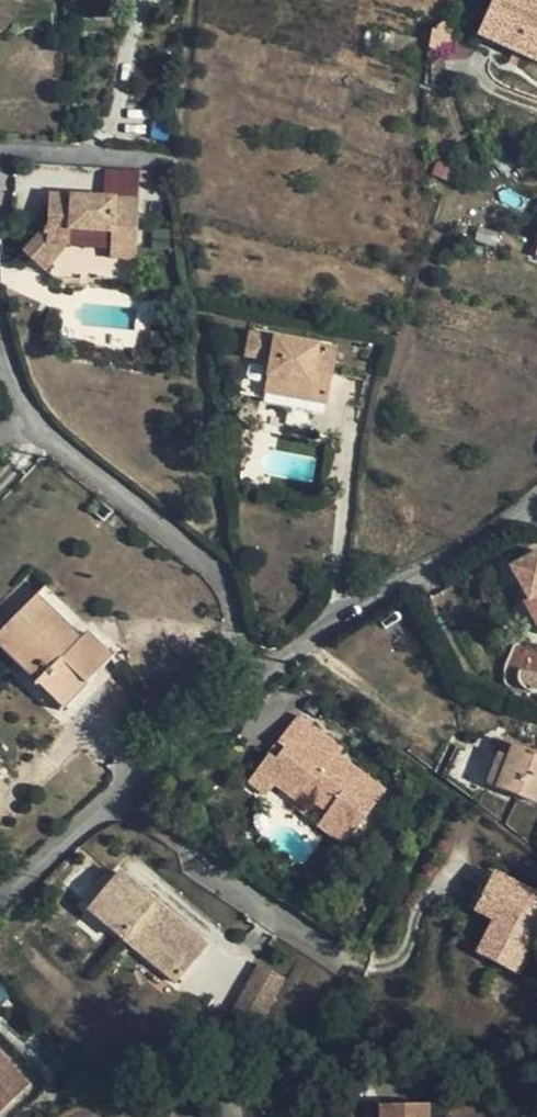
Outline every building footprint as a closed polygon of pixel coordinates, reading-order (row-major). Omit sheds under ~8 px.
[(478,36),(536,61),(536,0),(495,0),(478,36)] [(430,32),(429,46),(446,51),(453,24),(445,21),(431,30),(430,32)] [(71,88),(71,75),(60,75),(58,88),(71,88)] [(163,169),(140,168),(140,176),(163,177),(163,169)] [(48,193),(48,202),(60,204),(61,194),(48,193)] [(47,243),(68,245),(70,245),(70,229),(112,231),(111,257),(136,258),(139,199),(61,194),(60,204),(48,202),(47,223),(47,243)] [(46,271),(68,245),(47,243),(47,223),(24,251),(46,271)] [(253,332),(328,350),(330,335),(256,320),(253,332)] [(328,350),(253,332),(251,341),(275,347),(269,368),(309,376),(306,387),(325,392),(335,355),(327,353),(328,350)] [(328,350),(335,352),(339,337),(330,335),(328,350)] [(267,378),(306,387),(309,376),(269,368),(267,378)] [(534,620),(536,618),(536,552),(512,566),(529,597),(523,600),(534,620)] [(37,665),(67,623),(36,594),(19,613),(26,621),(5,643),(21,659),(26,654),(37,665)] [(0,633),(0,638),(5,643),(26,621),(19,613),(0,633)] [(67,623),(37,665),(47,673),(71,698),(112,656),(86,633),(82,637),(67,623)] [(0,638),(0,648),(17,664),(21,659),(5,643),(0,638)] [(536,686),(536,647),(511,649),(514,688),(536,686)] [(29,676),(37,665),(26,654),(21,659),(17,664),(29,676)] [(37,665),(29,676),(37,683),(47,673),(37,665)] [(63,707),(71,698),(47,673),(37,683),(63,707)] [(349,751),(304,718),(262,774),(281,787),(308,807),(313,800),(333,814),(323,828),(349,848),(391,793),(345,758),(349,751)] [(507,755),(495,783),(534,799),(536,792),(536,756),(532,754),(534,750),(512,742),(507,755)] [(488,780),(495,783),(507,755),(498,752),(488,780)] [(281,787),(262,774),(254,784),(273,798),(281,787)] [(204,934),(116,859),(85,895),(172,971),(204,934)] [(493,868),(474,905),(494,915),(477,950),(519,971),(536,935),(536,890),(493,868)] [(257,953),(246,971),(271,986),(282,969),(257,953)] [(271,986),(246,971),(238,984),(264,1000),(271,986)] [(264,1000),(238,984),(228,1003),(253,1017),(264,1000)] [(29,1077),(0,1047),(0,1105),(29,1077)] [(426,1104),(381,1106),(381,1116),(427,1116),(426,1104)]
